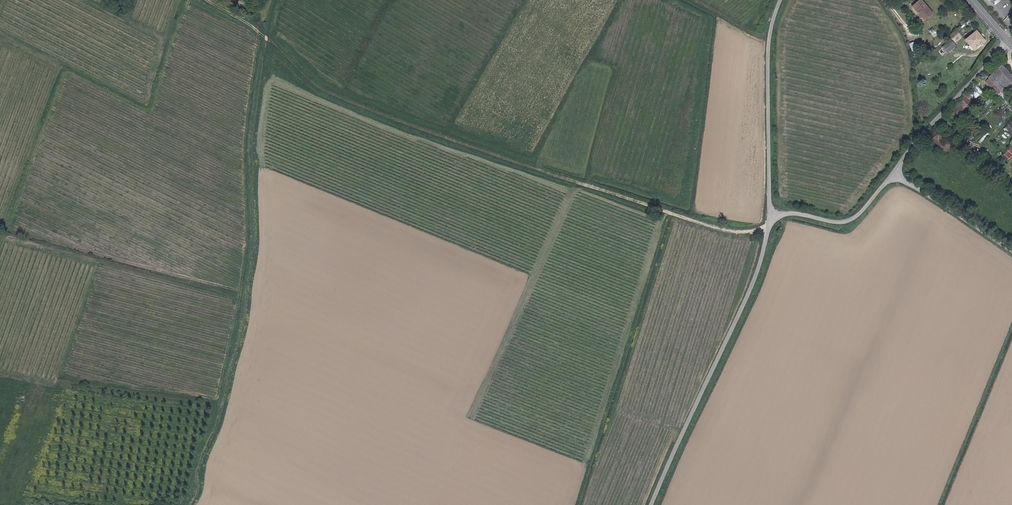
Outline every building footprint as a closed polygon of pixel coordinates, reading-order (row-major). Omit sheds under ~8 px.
[(934,15),(922,0),(918,4),(918,3),(913,7),(919,14),(921,13),(927,21),(934,15)] [(986,40),(978,31),(967,40),(975,49),(986,40)] [(957,46),(952,40),(942,48),(947,54),(957,46)] [(1004,65),(988,80),(1001,94),(1009,86),(1011,89),(1011,73),(1004,65)] [(959,114),(982,91),(976,85),(953,108),(959,114)] [(932,139),(946,153),(953,146),(938,132),(932,139)] [(1011,157),(1011,145),(1003,154),(1009,160),(1011,157)]
